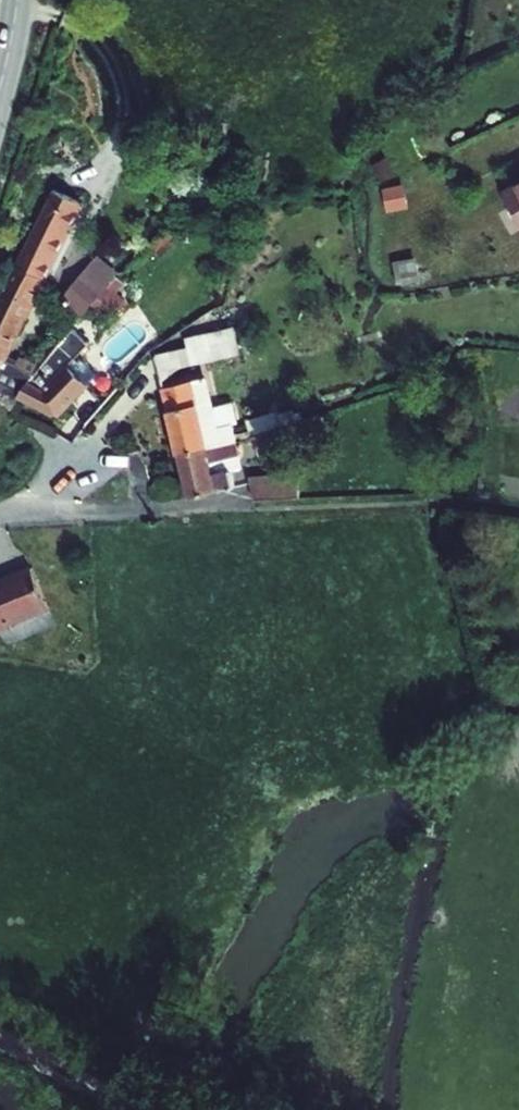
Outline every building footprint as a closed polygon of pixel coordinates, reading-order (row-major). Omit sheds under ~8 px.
[(205,182),(208,175),(199,173),(196,180),(205,182)] [(81,199),(54,185),(15,263),(41,279),(81,199)] [(496,200),(513,228),(518,237),(518,186),(496,200)] [(116,273),(94,255),(81,271),(101,290),(105,286),(116,273)] [(0,292),(0,358),(1,357),(41,279),(15,263),(0,292)] [(101,290),(81,271),(58,296),(80,315),(89,304),(101,290)] [(120,299),(105,286),(101,290),(89,304),(105,318),(120,299)] [(183,340),(184,347),(162,352),(155,357),(152,360),(157,383),(177,365),(235,352),(230,329),(183,340)] [(82,344),(67,330),(62,336),(30,373),(23,381),(22,383),(14,396),(53,416),(87,381),(67,361),(82,344)] [(30,373),(1,357),(0,358),(0,389),(14,396),(22,383),(23,381),(30,373)] [(209,383),(199,378),(159,389),(175,453),(229,440),(233,438),(235,438),(232,425),(237,424),(232,403),(215,407),(209,383)] [(14,396),(0,389),(0,397),(10,403),(14,396)] [(294,419),(291,407),(276,411),(246,421),(249,432),(280,422),(294,419)] [(320,425),(316,411),(294,419),(280,422),(249,432),(253,444),(320,425)] [(240,470),(233,438),(229,440),(175,453),(186,497),(237,484),(234,471),(240,470)] [(300,499),(299,473),(249,475),(255,501),(300,499)] [(27,566),(0,578),(0,627),(46,605),(27,566)]
